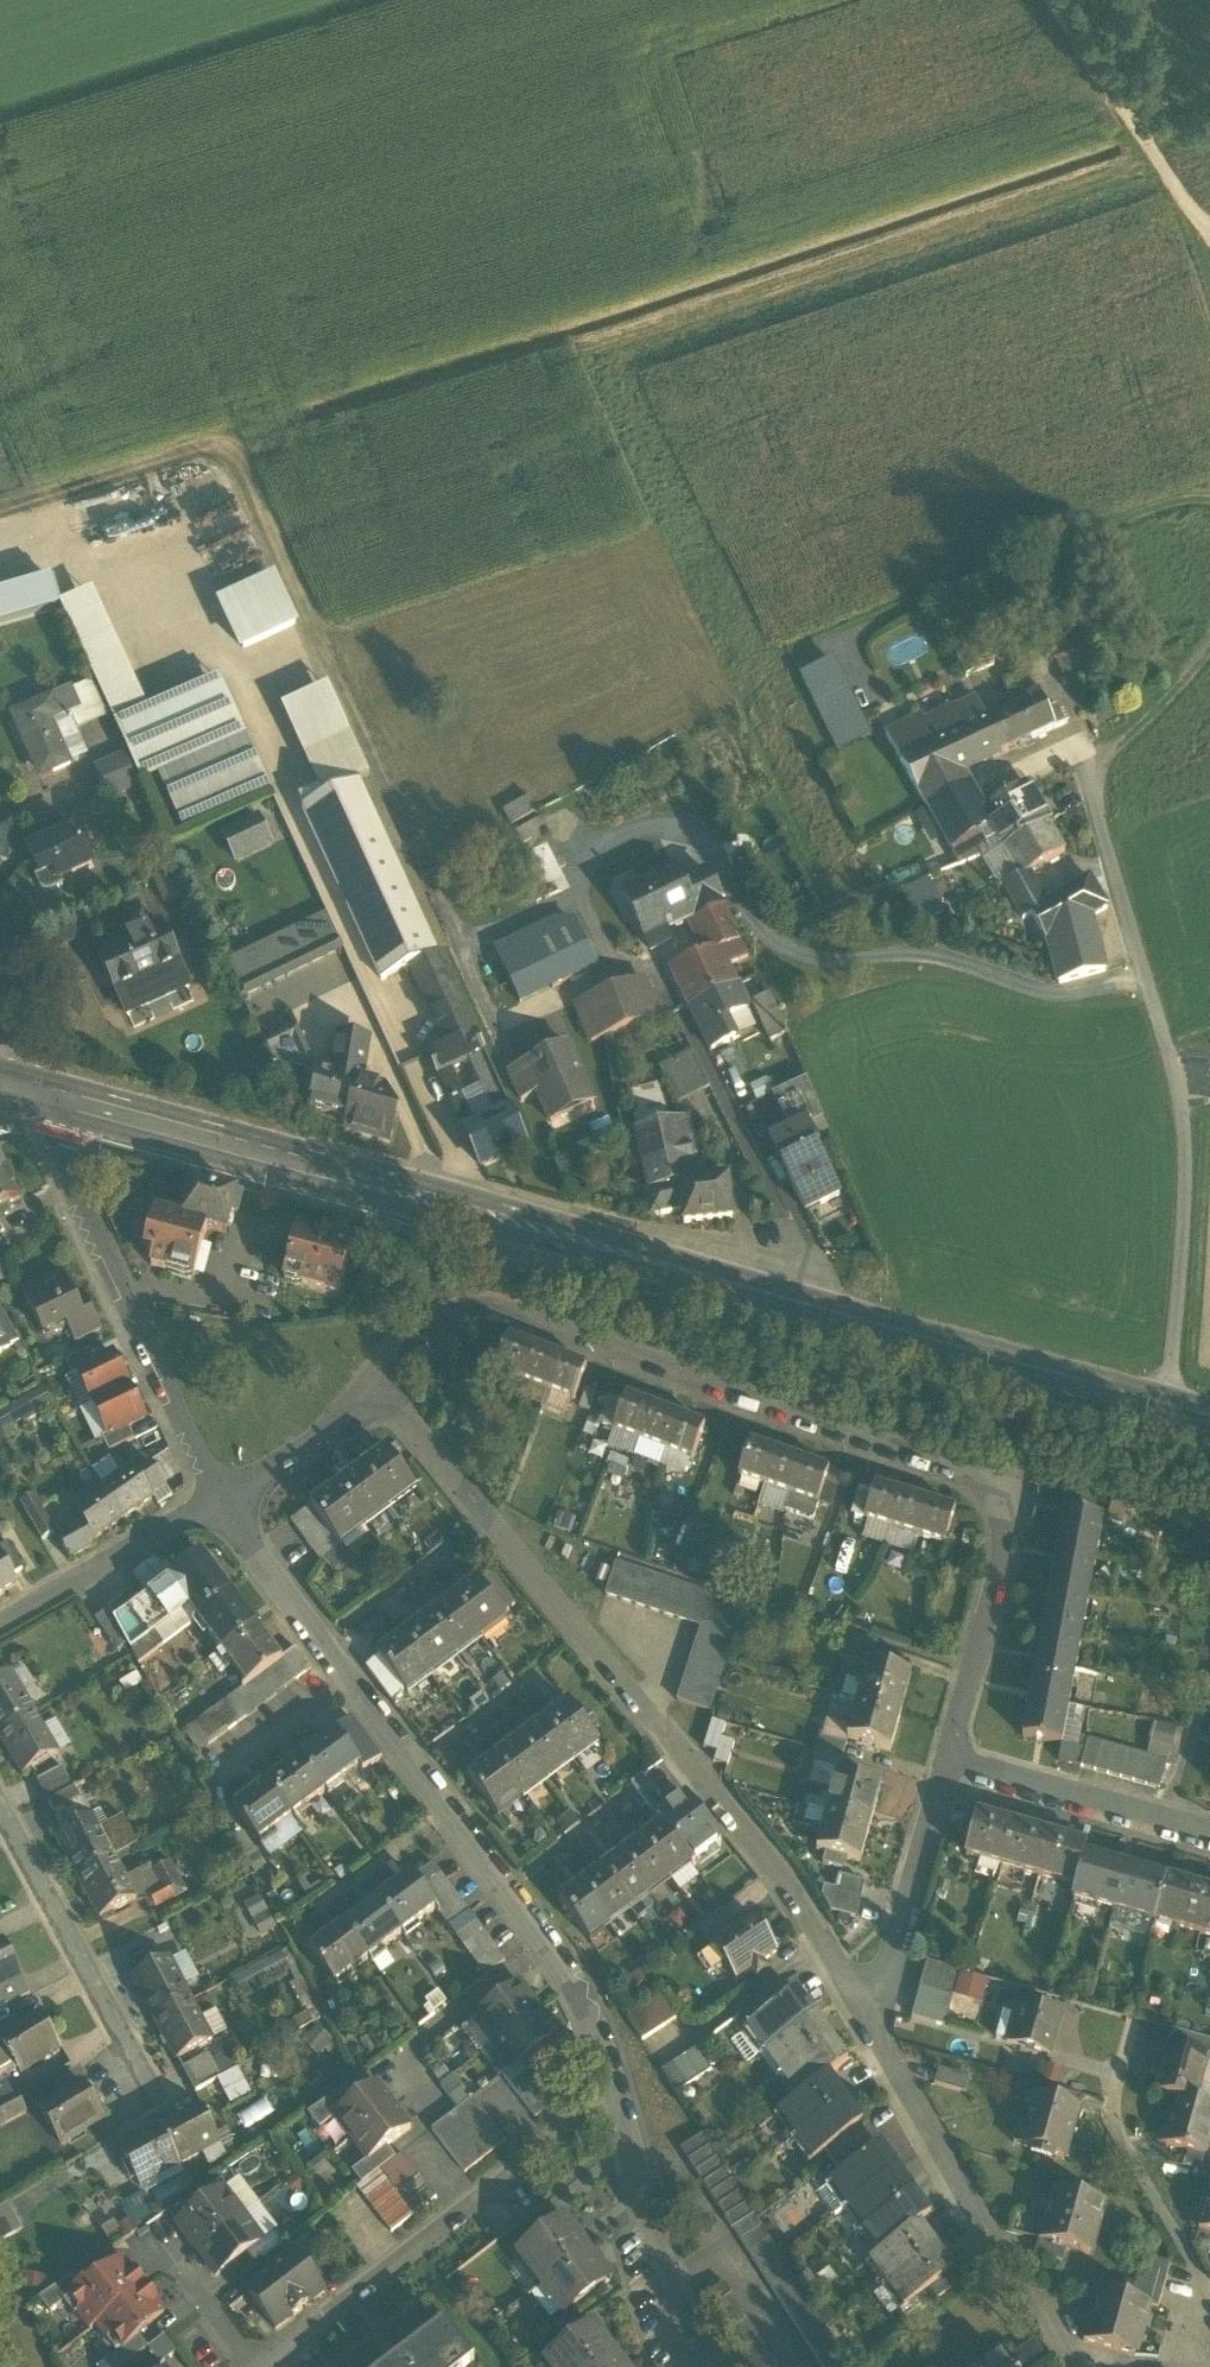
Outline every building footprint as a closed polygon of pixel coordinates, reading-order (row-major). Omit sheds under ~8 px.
[(274,575),(216,602),(240,654),(299,626),(274,575)] [(0,594),(0,623),(59,605),(51,578),(0,594)] [(60,604),(114,722),(144,709),(89,592),(60,604)] [(801,677),(816,707),(846,691),(832,662),(801,677)] [(1002,681),(1008,693),(1034,681),(1028,668),(1002,681)] [(219,676),(144,709),(114,722),(142,781),(158,774),(246,736),(219,676)] [(92,680),(71,689),(79,710),(70,714),(78,731),(108,718),(92,680)] [(1030,739),(1055,727),(1047,709),(1034,681),(1008,693),(1016,709),(1030,739)] [(283,708),(324,798),(358,782),(369,777),(328,687),(283,708)] [(13,715),(21,733),(50,720),(51,722),(70,714),(79,710),(71,689),(13,715)] [(870,739),(846,691),(816,707),(840,754),(870,739)] [(977,699),(956,709),(966,732),(987,722),(977,699)] [(1057,704),(1047,709),(1055,727),(1065,722),(1057,704)] [(938,745),(966,732),(956,709),(923,724),(938,745)] [(1002,752),(1030,739),(1016,709),(987,722),(966,732),(938,745),(959,772),(1002,752)] [(51,722),(70,764),(88,755),(78,731),(70,714),(51,722)] [(885,736),(901,762),(938,745),(923,724),(921,719),(885,736)] [(70,764),(51,722),(50,720),(21,733),(36,768),(51,761),(55,770),(70,764)] [(271,790),(246,736),(158,774),(183,829),(271,790)] [(959,772),(938,745),(901,762),(927,808),(943,838),(948,847),(981,830),(989,826),(981,813),(959,772)] [(97,768),(110,796),(136,785),(123,757),(97,768)] [(51,761),(36,768),(40,777),(55,770),(51,761)] [(448,948),(369,777),(358,782),(437,953),(448,948)] [(437,953),(358,782),(324,798),(302,808),(382,981),(409,967),(409,966),(437,953)] [(989,826),(1002,849),(1047,823),(1050,821),(1029,785),(981,813),(989,826)] [(512,828),(537,814),(529,798),(504,811),(512,828)] [(943,838),(927,808),(915,815),(931,845),(943,838)] [(279,810),(258,820),(270,845),(291,834),(279,810)] [(237,861),(270,845),(258,820),(224,835),(237,861)] [(516,833),(524,847),(549,834),(541,820),(516,833)] [(7,860),(12,823),(0,825),(0,860),(7,860)] [(1064,852),(1047,823),(1002,849),(1019,876),(1020,878),(1030,872),(1064,852)] [(33,861),(41,877),(55,871),(60,881),(92,867),(74,829),(34,848),(38,858),(33,861)] [(991,851),(981,830),(948,847),(957,863),(991,851)] [(28,850),(33,861),(38,858),(34,848),(28,850)] [(1019,876),(1002,849),(982,860),(998,888),(1004,885),(1019,876)] [(62,886),(60,881),(55,871),(41,877),(36,879),(40,887),(43,890),(47,892),(51,891),(62,886)] [(687,923),(697,918),(681,886),(674,871),(623,896),(650,952),(670,942),(666,933),(687,923)] [(1004,885),(1022,916),(1048,901),(1030,872),(1020,878),(1019,876),(1004,885)] [(706,874),(681,886),(697,918),(701,916),(701,917),(722,906),(706,874)] [(1090,877),(1048,901),(1022,916),(1024,920),(1033,914),(1048,941),(1060,985),(1107,969),(1093,916),(1106,908),(1107,905),(1090,877)] [(926,880),(906,890),(922,923),(942,914),(926,880)] [(688,1009),(689,1008),(737,984),(738,984),(729,966),(748,956),(722,906),(701,917),(717,948),(703,954),(668,969),(688,1009)] [(687,923),(703,954),(717,948),(701,917),(701,916),(697,918),(687,923)] [(230,965),(244,995),(342,948),(328,917),(230,965)] [(97,954),(119,1000),(120,1000),(127,1015),(188,988),(181,972),(182,972),(161,925),(147,932),(140,919),(123,927),(129,940),(97,954)] [(493,950),(519,1005),(551,989),(532,949),(576,928),(572,920),(552,922),(526,934),(493,950)] [(532,949),(551,989),(595,968),(576,928),(532,949)] [(409,967),(446,1046),(474,1033),(437,953),(409,966),(409,967)] [(576,1005),(591,1044),(658,1019),(643,979),(576,1005)] [(738,986),(737,984),(689,1008),(710,1050),(736,1038),(735,1036),(727,1020),(749,1010),(742,995),(738,986)] [(752,1004),(772,1043),(788,1035),(769,995),(752,1004)] [(275,1061),(314,1071),(284,1006),(256,1019),(275,1061)] [(727,1020),(735,1036),(757,1026),(749,1010),(727,1020)] [(484,1055),(474,1033),(446,1046),(429,1054),(439,1075),(450,1070),(469,1061),(484,1055)] [(340,1037),(334,1076),(360,1083),(367,1042),(340,1037)] [(538,1096),(548,1118),(591,1099),(568,1048),(545,1058),(548,1064),(529,1073),(527,1066),(509,1074),(522,1103),(538,1096)] [(509,1108),(484,1055),(469,1061),(481,1087),(494,1115),(509,1108)] [(661,1070),(678,1104),(710,1089),(693,1055),(661,1070)] [(545,1058),(527,1066),(529,1073),(548,1064),(545,1058)] [(462,1095),(450,1070),(439,1075),(450,1101),(462,1095)] [(361,1083),(360,1083),(334,1076),(318,1073),(307,1109),(349,1121),(350,1121),(361,1083)] [(773,1094),(792,1131),(806,1124),(807,1126),(822,1118),(806,1078),(773,1094)] [(757,1102),(773,1094),(766,1079),(750,1086),(757,1102)] [(384,1090),(361,1083),(350,1121),(349,1121),(346,1130),(388,1142),(395,1117),(384,1090)] [(628,1096),(637,1132),(670,1124),(661,1086),(628,1096)] [(450,1101),(464,1129),(494,1115),(481,1087),(462,1095),(450,1101)] [(591,1099),(548,1118),(552,1125),(594,1105),(591,1099)] [(526,1145),(509,1108),(494,1115),(464,1129),(480,1166),(526,1145)] [(652,1215),(683,1211),(679,1183),(700,1182),(678,1122),(670,1124),(637,1132),(651,1190),(646,1191),(652,1215)] [(770,1142),(805,1212),(839,1195),(816,1149),(818,1148),(807,1126),(806,1124),(792,1131),(770,1142)] [(708,1182),(700,1182),(679,1183),(683,1211),(685,1225),(733,1222),(728,1180),(722,1181),(721,1172),(707,1173),(708,1182)] [(6,1173),(0,1176),(0,1211),(20,1201),(6,1173)] [(192,1179),(181,1220),(207,1227),(226,1232),(232,1212),(237,1213),(242,1194),(237,1193),(237,1192),(192,1179)] [(194,1277),(207,1227),(181,1220),(155,1213),(145,1250),(154,1252),(151,1265),(167,1269),(168,1265),(193,1271),(192,1276),(194,1277)] [(300,1283),(339,1294),(351,1248),(331,1243),(332,1238),(318,1234),(317,1239),(296,1233),(284,1279),(286,1280),(288,1273),(302,1277),(300,1283)] [(23,1293),(42,1334),(65,1323),(68,1329),(94,1316),(84,1295),(75,1299),(63,1274),(23,1293)] [(7,1350),(20,1343),(0,1309),(0,1338),(7,1350)] [(68,1329),(74,1342),(100,1330),(94,1316),(68,1329)] [(9,1353),(7,1350),(0,1338),(0,1358),(9,1353)] [(496,1372),(522,1382),(535,1348),(509,1338),(496,1372)] [(522,1382),(547,1391),(560,1358),(535,1348),(522,1382)] [(65,1362),(72,1376),(77,1373),(77,1372),(97,1362),(90,1349),(65,1362)] [(77,1373),(92,1404),(129,1386),(113,1354),(97,1362),(77,1372),(77,1373)] [(587,1368),(560,1358),(547,1391),(574,1401),(587,1368)] [(81,1409),(92,1404),(77,1373),(72,1376),(66,1379),(81,1409)] [(144,1419),(129,1386),(92,1404),(107,1435),(108,1436),(128,1426),(144,1419)] [(0,1416),(0,1433),(23,1420),(40,1409),(53,1402),(46,1389),(0,1416)] [(614,1432),(641,1442),(653,1408),(627,1398),(614,1432)] [(92,1404),(81,1409),(96,1440),(102,1437),(107,1435),(92,1404)] [(641,1442),(666,1451),(679,1417),(653,1408),(641,1442)] [(40,1409),(23,1420),(25,1424),(43,1414),(40,1409)] [(705,1427),(679,1417),(666,1451),(692,1461),(705,1427)] [(102,1437),(108,1452),(134,1439),(128,1426),(108,1436),(107,1435),(102,1437)] [(739,1478),(765,1487),(777,1452),(750,1443),(739,1478)] [(385,1449),(360,1468),(388,1505),(413,1486),(385,1449)] [(170,1451),(151,1464),(165,1485),(180,1476),(170,1451)] [(765,1487),(791,1496),(803,1461),(777,1452),(765,1487)] [(92,1470),(100,1481),(116,1470),(108,1459),(92,1470)] [(830,1470),(803,1461),(791,1496),(818,1505),(830,1470)] [(151,1464),(138,1473),(152,1494),(165,1485),(151,1464)] [(132,1465),(119,1474),(122,1479),(106,1490),(124,1518),(154,1497),(152,1494),(138,1473),(132,1465)] [(363,1524),(388,1505),(360,1468),(335,1486),(363,1524)] [(100,1481),(106,1490),(122,1479),(119,1474),(116,1470),(100,1481)] [(152,1494),(154,1497),(159,1505),(172,1496),(165,1485),(152,1494)] [(864,1520),(891,1528),(902,1494),(875,1485),(864,1520)] [(338,1542),(363,1524),(335,1486),(310,1505),(311,1506),(318,1516),(325,1526),(333,1536),(338,1542)] [(388,1505),(391,1510),(417,1491),(413,1486),(388,1505)] [(72,1506),(85,1526),(93,1537),(94,1538),(124,1518),(106,1490),(89,1502),(86,1497),(85,1496),(72,1506)] [(891,1528),(917,1536),(928,1502),(902,1494),(891,1528)] [(21,1503),(42,1541),(55,1533),(33,1496),(21,1503)] [(955,1510),(928,1502),(917,1536),(944,1545),(955,1510)] [(363,1524),(367,1528),(391,1510),(388,1505),(363,1524)] [(291,1521),(298,1531),(318,1516),(311,1506),(291,1521)] [(1064,1513),(1057,1552),(1095,1559),(1103,1521),(1064,1513)] [(298,1531),(306,1541),(325,1526),(318,1516),(298,1531)] [(367,1528),(363,1524),(338,1542),(340,1546),(341,1547),(367,1528)] [(91,1538),(93,1537),(85,1526),(84,1526),(84,1525),(58,1540),(69,1558),(94,1544),(91,1538)] [(306,1541),(313,1550),(333,1536),(325,1526),(306,1541)] [(338,1542),(333,1536),(313,1550),(320,1560),(322,1559),(335,1549),(340,1546),(338,1542)] [(12,1576),(24,1568),(10,1544),(0,1549),(0,1555),(12,1576)] [(345,1563),(335,1549),(322,1559),(332,1573),(345,1563)] [(1057,1552),(1050,1589),(1088,1596),(1095,1559),(1057,1552)] [(16,1584),(12,1576),(0,1555),(0,1593),(16,1584)] [(203,1555),(168,1580),(149,1595),(129,1610),(149,1636),(154,1632),(188,1607),(197,1619),(231,1593),(203,1555)] [(133,1574),(149,1595),(168,1580),(153,1560),(133,1574)] [(678,1701),(709,1711),(744,1606),(616,1564),(605,1597),(701,1628),(678,1701)] [(479,1584),(502,1615),(516,1605),(493,1574),(479,1584)] [(477,1580),(451,1599),(479,1636),(504,1617),(502,1615),(479,1584),(477,1580)] [(1050,1589),(1042,1628),(1081,1636),(1088,1596),(1050,1589)] [(256,1626),(231,1593),(197,1619),(222,1652),(256,1626)] [(121,1599),(108,1609),(94,1620),(117,1650),(127,1643),(130,1650),(149,1636),(129,1610),(121,1599)] [(454,1655),(479,1636),(451,1599),(426,1618),(454,1655)] [(163,1644),(197,1619),(188,1607),(154,1632),(163,1644)] [(479,1636),(482,1641),(508,1622),(504,1617),(479,1636)] [(430,1674),(454,1655),(426,1618),(402,1636),(430,1674)] [(281,1659),(256,1626),(222,1652),(233,1667),(247,1686),(251,1683),(261,1675),(271,1668),(281,1661),(282,1660),(281,1659)] [(1042,1628),(1036,1663),(1074,1670),(1081,1636),(1042,1628)] [(137,1663),(163,1644),(154,1632),(149,1636),(130,1650),(137,1663)] [(846,1651),(871,1659),(876,1644),(851,1635),(846,1651)] [(405,1693),(430,1674),(402,1636),(376,1655),(379,1660),(404,1693),(405,1693)] [(454,1655),(458,1660),(482,1641),(479,1636),(454,1655)] [(282,1660),(281,1661),(295,1681),(310,1670),(294,1649),(281,1659),(282,1660)] [(220,1677),(233,1667),(222,1652),(209,1661),(220,1677)] [(430,1674),(433,1678),(458,1660),(454,1655),(430,1674)] [(368,1668),(393,1701),(404,1693),(379,1660),(368,1668)] [(281,1661),(271,1668),(285,1688),(295,1681),(281,1661)] [(1036,1663),(1029,1700),(1067,1707),(1074,1670),(1036,1663)] [(868,1664),(857,1702),(901,1714),(912,1676),(901,1673),(902,1672),(884,1664),(882,1668),(868,1664)] [(271,1668),(261,1675),(276,1695),(285,1688),(271,1668)] [(24,1669),(12,1676),(22,1692),(34,1685),(24,1669)] [(433,1678),(430,1674),(405,1693),(408,1697),(433,1678)] [(35,1714),(22,1692),(12,1676),(11,1675),(0,1681),(0,1735),(35,1714)] [(261,1675),(251,1683),(266,1702),(276,1695),(261,1675)] [(247,1686),(242,1689),(257,1710),(266,1702),(251,1683),(247,1686)] [(242,1689),(232,1696),(247,1717),(257,1710),(242,1689)] [(232,1696),(222,1703),(238,1724),(247,1717),(232,1696)] [(1060,1745),(1067,1707),(1029,1700),(1021,1738),(1060,1745)] [(890,1752),(901,1714),(857,1702),(847,1740),(890,1752)] [(222,1703),(213,1711),(228,1731),(238,1724),(222,1703)] [(568,1704),(543,1723),(570,1760),(596,1741),(568,1704)] [(213,1711),(203,1718),(218,1738),(228,1731),(213,1711)] [(35,1714),(0,1735),(0,1737),(23,1775),(59,1753),(44,1728),(35,1714)] [(203,1718),(194,1725),(209,1745),(218,1738),(203,1718)] [(352,1719),(333,1733),(359,1768),(363,1772),(381,1758),(352,1719)] [(713,1761),(727,1765),(734,1743),(721,1738),(725,1725),(712,1720),(703,1747),(717,1751),(713,1761)] [(44,1728),(59,1753),(71,1745),(56,1721),(44,1728)] [(546,1778),(570,1760),(543,1723),(518,1741),(546,1778)] [(199,1753),(209,1745),(194,1725),(184,1732),(199,1753)] [(333,1733),(300,1758),(326,1792),(359,1768),(333,1733)] [(822,1738),(818,1751),(843,1758),(847,1745),(822,1738)] [(521,1797),(546,1778),(518,1741),(493,1760),(521,1797)] [(596,1741),(570,1760),(574,1764),(599,1746),(596,1741)] [(1081,1768),(1158,1790),(1166,1763),(1088,1742),(1081,1768)] [(839,1772),(843,1758),(818,1751),(814,1765),(839,1772)] [(292,1817),(326,1792),(300,1758),(266,1782),(292,1817)] [(495,1816),(521,1797),(493,1760),(468,1779),(495,1816)] [(549,1783),(574,1764),(570,1760),(546,1778),(549,1783)] [(647,1772),(666,1807),(684,1798),(665,1762),(647,1772)] [(36,1782),(43,1794),(69,1780),(63,1768),(36,1782)] [(326,1792),(329,1798),(363,1773),(363,1772),(359,1768),(326,1792)] [(369,1781),(363,1773),(329,1798),(335,1806),(369,1781)] [(631,1785),(657,1819),(668,1811),(642,1776),(631,1785)] [(837,1777),(827,1814),(870,1826),(881,1789),(870,1786),(871,1784),(853,1777),(852,1781),(837,1777)] [(524,1801),(549,1783),(546,1778),(521,1797),(524,1801)] [(74,1788),(69,1780),(43,1794),(47,1802),(74,1788)] [(258,1843),(292,1817),(266,1782),(232,1808),(258,1843)] [(76,1787),(74,1788),(47,1802),(64,1834),(93,1818),(76,1787)] [(329,1798),(326,1792),(292,1817),(296,1822),(329,1798)] [(499,1820),(524,1801),(521,1797),(495,1816),(499,1820)] [(688,1862),(692,1867),(721,1845),(686,1798),(668,1811),(657,1819),(661,1825),(688,1862)] [(860,1864),(870,1826),(827,1814),(816,1851),(826,1854),(823,1865),(842,1871),(845,1859),(860,1864)] [(965,1857),(1003,1867),(1015,1826),(977,1815),(965,1857)] [(296,1822),(292,1817),(258,1843),(262,1848),(296,1822)] [(56,1838),(77,1878),(115,1858),(101,1832),(93,1818),(64,1834),(56,1838)] [(125,1819),(101,1832),(115,1858),(139,1845),(125,1819)] [(304,1834),(296,1822),(262,1848),(270,1859),(304,1834)] [(661,1825),(640,1840),(668,1877),(688,1862),(661,1825)] [(1087,1846),(1015,1826),(1003,1867),(1075,1888),(1084,1858),(1087,1846)] [(648,1892),(668,1877),(640,1840),(620,1855),(648,1892)] [(628,1907),(648,1892),(620,1855),(600,1870),(628,1907)] [(126,1879),(115,1858),(77,1878),(99,1919),(136,1899),(126,1879)] [(1166,1881),(1084,1858),(1075,1888),(1072,1900),(1154,1923),(1166,1881)] [(668,1877),(671,1882),(692,1867),(688,1862),(668,1877)] [(148,1896),(155,1909),(185,1892),(169,1863),(155,1871),(152,1873),(161,1889),(148,1896)] [(413,1879),(421,1889),(441,1874),(433,1864),(413,1879)] [(152,1873),(155,1871),(152,1865),(126,1879),(136,1899),(138,1902),(148,1896),(161,1889),(152,1873)] [(700,1878),(692,1867),(671,1882),(680,1893),(700,1878)] [(608,1922),(628,1907),(600,1870),(580,1885),(608,1922)] [(421,1889),(428,1898),(448,1884),(441,1874),(421,1889)] [(410,1875),(376,1900),(402,1934),(436,1909),(435,1908),(428,1898),(421,1889),(413,1879),(410,1875)] [(671,1882),(668,1877),(648,1892),(651,1897),(671,1882)] [(839,1877),(835,1890),(835,1891),(860,1898),(864,1884),(839,1877)] [(1166,1881),(1154,1923),(1209,1938),(1209,1893),(1166,1881)] [(428,1898),(435,1908),(455,1893),(448,1884),(428,1898)] [(586,1938),(608,1922),(580,1885),(559,1901),(586,1938)] [(855,1918),(860,1898),(835,1891),(835,1890),(824,1886),(822,1896),(830,1911),(855,1918)] [(651,1897),(648,1892),(628,1907),(631,1912),(648,1900),(651,1897)] [(439,1915),(442,1918),(462,1903),(455,1893),(435,1908),(436,1909),(440,1914),(439,1915)] [(244,1905),(253,1921),(268,1913),(259,1897),(244,1905)] [(376,1900),(343,1925),(368,1959),(402,1934),(376,1900)] [(654,1909),(648,1900),(631,1912),(638,1921),(654,1909)] [(442,1918),(449,1928),(469,1913),(462,1903),(442,1918)] [(631,1912),(628,1907),(608,1922),(611,1927),(631,1912)] [(402,1934),(405,1940),(439,1915),(440,1914),(436,1909),(402,1934)] [(276,1929),(268,1913),(253,1921),(261,1937),(276,1929)] [(449,1928),(456,1937),(477,1922),(469,1913),(449,1928)] [(713,1948),(735,1980),(751,1970),(756,1978),(766,1972),(760,1963),(776,1953),(754,1921),(713,1948)] [(456,1937),(463,1947),(484,1932),(477,1922),(456,1937)] [(611,1927),(608,1922),(586,1938),(590,1943),(611,1927)] [(334,1985),(368,1959),(343,1925),(309,1950),(334,1985)] [(463,1947),(470,1957),(491,1941),(484,1932),(463,1947)] [(405,1940),(402,1934),(368,1959),(372,1964),(405,1940)] [(20,1978),(3,1941),(0,1943),(0,1988),(20,1978)] [(470,1957),(478,1966),(498,1951),(491,1941),(470,1957)] [(505,1961),(498,1951),(478,1966),(485,1976),(505,1961)] [(170,1961),(185,1988),(201,1980),(185,1952),(170,1961)] [(286,1961),(281,1952),(232,1978),(237,1987),(286,1961)] [(372,1964),(368,1959),(334,1985),(338,1990),(372,1964)] [(133,1980),(154,2020),(191,2000),(185,1988),(170,1961),(133,1980)] [(927,1963),(923,1976),(955,1985),(959,1972),(927,1963)] [(923,1976),(919,1990),(951,1999),(955,1985),(923,1976)] [(29,1996),(20,1978),(0,1988),(0,2011),(29,1996)] [(316,2002),(304,1978),(290,1986),(302,2009),(316,2002)] [(762,2000),(771,2011),(794,1995),(785,1983),(762,2000)] [(480,2055),(493,2044),(538,2010),(520,1986),(475,2020),(462,2031),(480,2055)] [(919,1990),(915,2004),(947,2013),(951,1999),(919,1990)] [(750,2026),(767,2050),(813,2017),(796,1993),(794,1995),(771,2011),(750,2026)] [(663,1996),(651,2004),(665,2026),(677,2018),(663,1996)] [(201,2019),(191,2000),(154,2020),(176,2061),(213,2042),(212,2040),(201,2019)] [(762,2000),(739,2017),(748,2028),(750,2026),(771,2011),(762,2000)] [(654,2034),(665,2026),(651,2004),(639,2012),(654,2034)] [(943,2027),(947,2013),(915,2004),(911,2018),(943,2027)] [(1013,2046),(1048,2056),(1059,2017),(1024,2007),(1013,2046)] [(557,2035),(538,2010),(493,2044),(512,2069),(523,2061),(557,2035)] [(216,2011),(201,2019),(212,2040),(227,2032),(216,2011)] [(642,2042),(654,2034),(639,2012),(627,2019),(642,2042)] [(19,2073),(60,2048),(39,2014),(0,2038),(0,2041),(1,2043),(14,2065),(19,2073)] [(830,2040),(813,2017),(767,2050),(785,2073),(830,2040)] [(742,2031),(744,2033),(759,2054),(760,2056),(767,2050),(750,2026),(748,2028),(742,2031)] [(333,2041),(317,2027),(302,2043),(318,2057),(333,2041)] [(1208,2058),(1209,2049),(1209,2042),(1173,2032),(1168,2047),(1208,2058)] [(747,2064),(759,2054),(744,2033),(732,2042),(747,2064)] [(785,2073),(802,2096),(828,2077),(847,2063),(830,2040),(785,2073)] [(14,2065),(1,2043),(0,2044),(0,2074),(14,2065)] [(493,2044),(480,2055),(499,2079),(502,2076),(512,2069),(493,2044)] [(1155,2094),(1178,2100),(1194,2104),(1208,2058),(1168,2047),(1155,2094)] [(698,2050),(686,2057),(700,2079),(712,2072),(698,2050)] [(785,2073),(767,2050),(760,2056),(777,2079),(785,2073)] [(228,2053),(211,2062),(220,2077),(235,2068),(237,2068),(228,2053)] [(532,2072),(540,2083),(563,2066),(554,2054),(532,2072)] [(183,2070),(195,2091),(220,2077),(211,2062),(208,2056),(183,2070)] [(688,2087),(700,2079),(686,2057),(674,2065),(688,2087)] [(502,2076),(536,2119),(556,2104),(540,2083),(531,2072),(523,2061),(512,2069),(502,2076)] [(676,2095),(688,2087),(674,2065),(662,2073),(676,2095)] [(235,2068),(220,2077),(214,2081),(228,2106),(249,2094),(235,2068)] [(934,2086),(965,2095),(969,2079),(938,2070),(934,2086)] [(802,2096),(785,2073),(777,2079),(794,2102),(802,2096)] [(459,2109),(471,2100),(452,2076),(440,2085),(459,2109)] [(845,2100),(828,2077),(802,2096),(794,2102),(782,2110),(799,2133),(845,2100)] [(14,2095),(6,2081),(0,2085),(0,2102),(14,2095)] [(41,2109),(62,2143),(103,2119),(82,2084),(41,2109)] [(335,2118),(352,2139),(393,2107),(376,2084),(353,2103),(334,2117),(335,2118)] [(308,2114),(320,2130),(335,2118),(334,2117),(353,2103),(343,2090),(308,2114)] [(23,2113),(14,2095),(0,2102),(0,2125),(23,2113)] [(1023,2149),(1064,2160),(1077,2109),(1036,2098),(1023,2149)] [(459,2109),(452,2115),(485,2158),(505,2143),(472,2099),(471,2100),(459,2109)] [(863,2124),(845,2100),(799,2133),(817,2157),(825,2151),(860,2126),(863,2124)] [(1194,2104),(1178,2100),(1165,2147),(1204,2158),(1209,2137),(1209,2109),(1194,2104)] [(201,2106),(161,2127),(181,2164),(202,2153),(220,2143),(221,2143),(201,2106)] [(411,2129),(393,2107),(352,2139),(368,2160),(369,2161),(387,2147),(411,2129)] [(774,2116),(791,2139),(799,2133),(782,2110),(774,2116)] [(465,2174),(485,2158),(452,2115),(432,2130),(465,2174)] [(825,2151),(834,2162),(868,2137),(860,2126),(825,2151)] [(140,2186),(181,2164),(161,2127),(120,2149),(140,2186)] [(817,2157),(799,2133),(791,2139),(809,2163),(817,2157)] [(680,2150),(732,2231),(754,2216),(702,2136),(680,2150)] [(877,2149),(868,2137),(834,2162),(842,2174),(877,2149)] [(227,2157),(220,2143),(202,2153),(210,2166),(227,2157)] [(396,2193),(379,2171),(396,2159),(387,2147),(369,2161),(368,2160),(352,2172),(362,2184),(357,2188),(390,2232),(412,2214),(409,2210),(396,2193)] [(834,2180),(851,2204),(897,2170),(879,2147),(877,2149),(842,2174),(834,2180)] [(379,2171),(396,2193),(419,2176),(402,2154),(396,2159),(379,2171)] [(185,2172),(181,2164),(140,2186),(143,2192),(144,2194),(185,2172)] [(913,2193),(897,2170),(851,2204),(868,2227),(913,2193)] [(399,2193),(407,2204),(428,2188),(419,2177),(399,2193)] [(239,2178),(224,2190),(243,2216),(258,2204),(239,2178)] [(826,2186),(843,2209),(851,2204),(834,2180),(826,2186)] [(436,2199),(428,2188),(407,2204),(416,2215),(436,2199)] [(177,2225),(196,2251),(243,2216),(224,2190),(177,2225)] [(1209,2235),(1209,2191),(1199,2232),(1209,2235)] [(144,2194),(143,2192),(121,2204),(134,2229),(156,2217),(144,2194)] [(1065,2249),(1088,2255),(1096,2226),(1099,2226),(1105,2205),(1057,2192),(1049,2221),(1044,2220),(1038,2242),(1065,2249)] [(930,2216),(913,2193),(868,2227),(885,2250),(919,2224),(930,2216)] [(7,2204),(0,2209),(0,2240),(20,2230),(7,2204)] [(258,2204),(243,2216),(263,2241),(273,2234),(278,2230),(258,2204)] [(843,2209),(860,2233),(868,2227),(851,2204),(843,2209)] [(263,2241),(243,2216),(196,2251),(216,2277),(247,2253),(263,2241)] [(822,2366),(852,2366),(827,2328),(811,2304),(796,2280),(780,2256),(756,2219),(755,2216),(734,2230),(822,2366)] [(124,2235),(114,2220),(101,2229),(110,2244),(124,2235)] [(527,2256),(547,2282),(587,2251),(563,2220),(562,2221),(565,2224),(521,2258),(518,2254),(517,2255),(521,2260),(527,2256)] [(936,2247),(919,2224),(885,2250),(877,2255),(873,2258),(890,2281),(936,2247)] [(885,2250),(868,2227),(860,2233),(877,2255),(885,2250)] [(263,2241),(247,2253),(256,2265),(282,2245),(273,2234),(263,2241)] [(1033,2259),(1060,2266),(1065,2249),(1038,2242),(1033,2259)] [(954,2272),(936,2247),(890,2281),(908,2305),(917,2299),(951,2274),(954,2272)] [(611,2283),(587,2251),(547,2282),(567,2308),(561,2313),(565,2318),(567,2317),(564,2313),(607,2280),(610,2284),(611,2283)] [(294,2254),(270,2273),(300,2311),(324,2293),(294,2254)] [(521,2260),(561,2313),(567,2308),(547,2282),(527,2256),(521,2260)] [(900,2311),(908,2305),(890,2281),(873,2258),(866,2264),(882,2287),(900,2311)] [(1138,2259),(1131,2286),(1127,2300),(1150,2306),(1159,2309),(1163,2295),(1171,2268),(1138,2259)] [(90,2330),(96,2326),(146,2287),(135,2272),(133,2273),(129,2268),(116,2266),(85,2290),(83,2287),(68,2298),(69,2299),(80,2312),(77,2314),(90,2330)] [(52,2278),(25,2273),(23,2288),(46,2291),(51,2285),(52,2278)] [(276,2330),(300,2311),(270,2273),(246,2291),(276,2330)] [(917,2299),(925,2310),(959,2285),(951,2274),(917,2299)] [(39,2300),(50,2314),(69,2299),(68,2298),(83,2287),(74,2275),(39,2300)] [(158,2302),(146,2287),(96,2326),(107,2340),(112,2336),(122,2349),(123,2350),(140,2337),(137,2334),(164,2313),(156,2303),(158,2302)] [(1084,2343),(1134,2357),(1142,2327),(1144,2328),(1150,2306),(1127,2300),(1103,2294),(1095,2324),(1089,2322),(1084,2343)] [(564,2333),(573,2344),(592,2329),(593,2329),(584,2317),(564,2333)] [(474,2365),(444,2327),(392,2366),(471,2366),(474,2365)] [(560,2366),(603,2366),(615,2358),(593,2329),(592,2329),(594,2331),(550,2365),(547,2361),(546,2362),(550,2366),(556,2362),(560,2366)] [(164,2336),(149,2348),(148,2349),(160,2365),(177,2353),(164,2336)] [(109,2366),(124,2366),(148,2349),(149,2348),(140,2337),(123,2350),(122,2349),(105,2362),(109,2366)] [(1015,2366),(1039,2366),(1043,2365),(1030,2345),(1010,2358),(1015,2366)] [(615,2358),(603,2366),(623,2366),(615,2358)]
